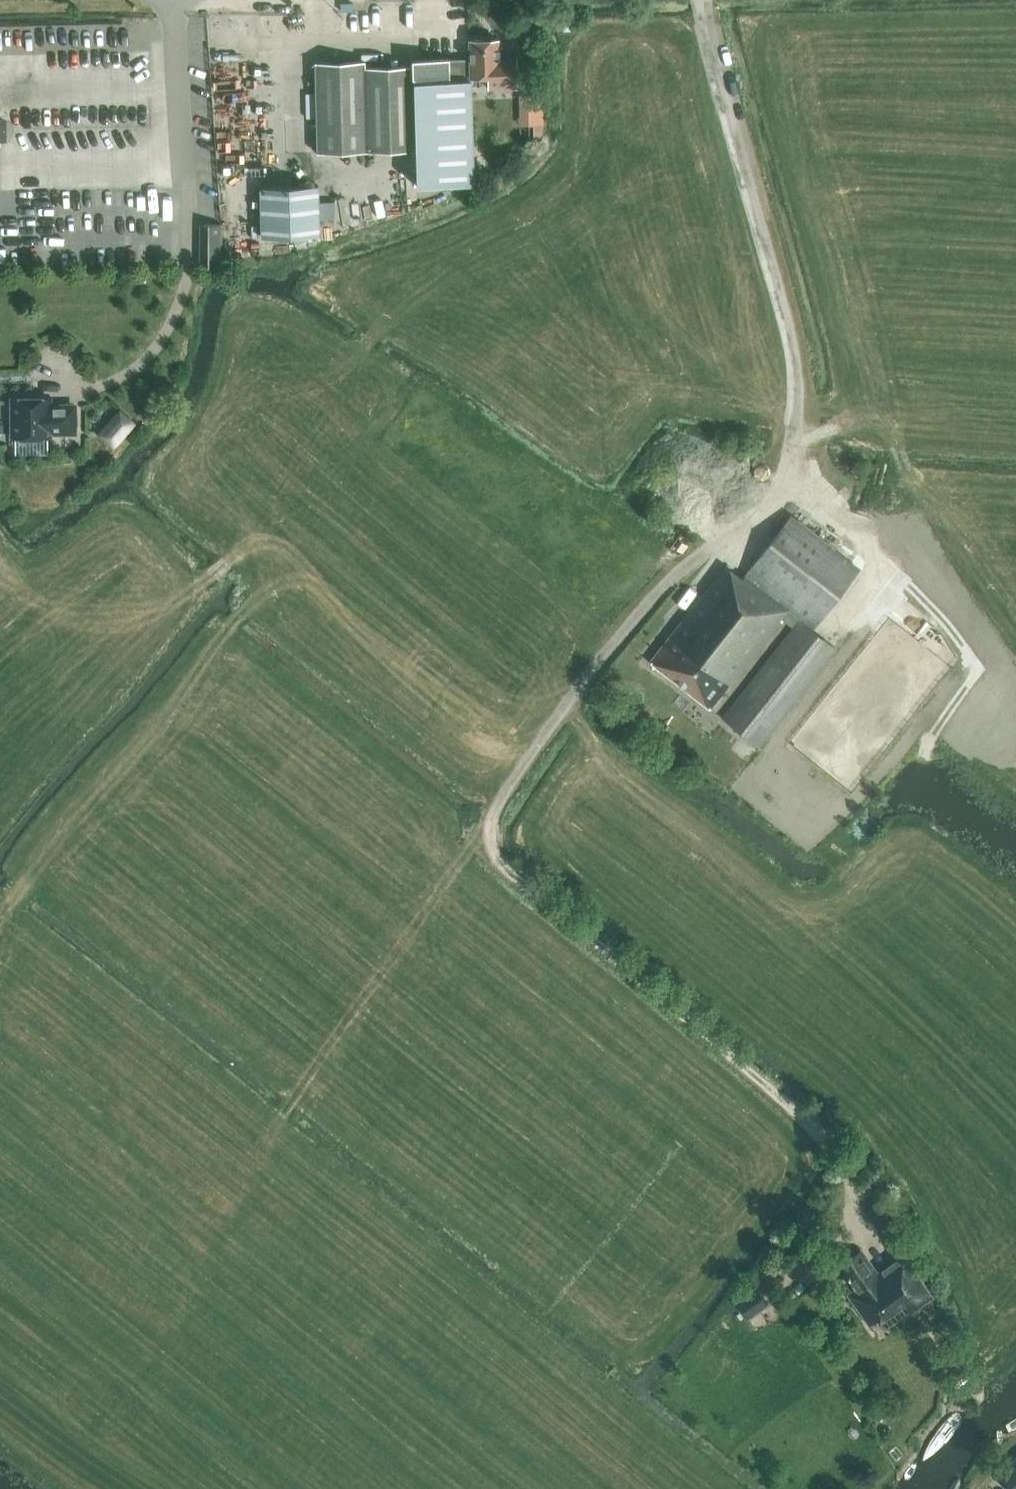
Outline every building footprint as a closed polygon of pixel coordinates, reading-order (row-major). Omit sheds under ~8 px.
[(317,153),(414,150),(416,186),(474,185),(473,148),(471,78),(489,77),(489,89),(517,88),(515,56),(499,56),(498,39),(469,40),(469,59),(412,60),(412,66),(364,68),(364,62),(315,63),(317,153)] [(525,119),(544,118),(543,95),(525,96),(525,119)] [(13,140),(12,108),(0,108),(0,141),(13,140)] [(289,187),(260,187),(261,237),(319,236),(319,224),(290,225),(289,187)] [(318,202),(319,219),(334,219),(334,201),(318,202)] [(204,224),(204,266),(220,266),(220,224),(204,224)] [(41,407),(41,398),(12,398),(13,437),(50,437),(50,432),(74,432),(74,407),(41,407)] [(118,412),(98,435),(113,449),(134,426),(118,412)] [(814,631),(862,571),(792,516),(742,579),(726,566),(651,661),(710,708),(781,619),(794,629),(723,718),(759,747),(837,649),(814,631)] [(669,548),(678,555),(689,542),(679,534),(669,548)] [(959,663),(953,666),(963,688),(985,678),(973,653),(962,658),(953,638),(935,647),(938,653),(951,647),(959,663)] [(879,1272),(863,1250),(840,1266),(855,1287),(846,1294),(868,1325),(876,1319),(879,1322),(904,1304),(911,1313),(934,1297),(903,1254),(879,1272)] [(747,1318),(769,1303),(756,1285),(735,1300),(747,1318)] [(995,1473),(1008,1488),(1015,1488),(1015,1456),(995,1473)]
